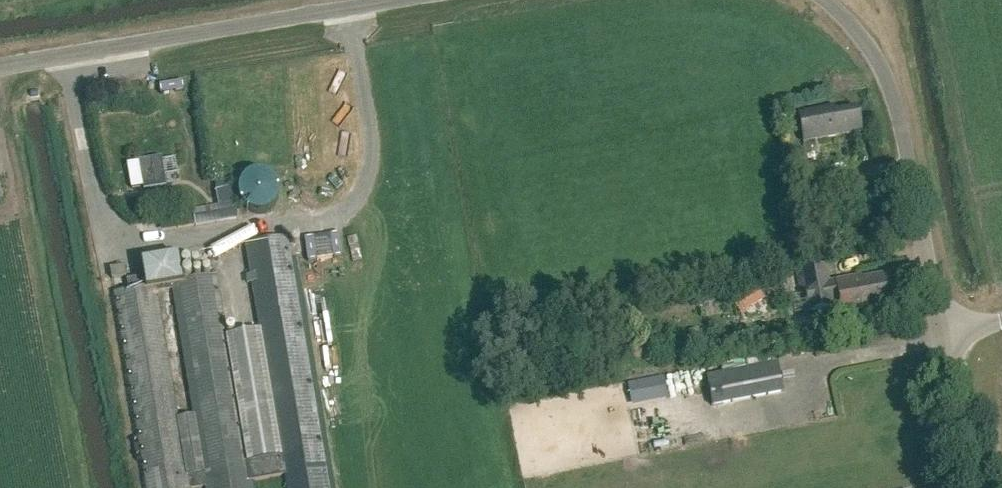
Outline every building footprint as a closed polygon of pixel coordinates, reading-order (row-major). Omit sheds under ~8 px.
[(836,113),(835,108),(798,115),(803,144),(862,133),(858,109),(836,113)] [(162,157),(139,161),(144,191),(167,187),(162,157)] [(253,213),(257,214),(259,214),(262,213),(266,212),(269,211),(272,209),(273,207),(275,205),(276,203),(278,200),(279,196),(279,193),(279,191),(278,187),(277,186),(276,182),(274,180),(272,178),(270,176),(266,174),(265,174),(261,173),(258,173),(254,173),(251,174),(249,175),(247,176),(245,178),(242,180),(241,182),(239,185),(238,188),(238,192),(238,194),(238,197),(238,199),(240,202),(241,204),(243,207),(245,209),(248,211),(252,213),(253,213)] [(193,211),(195,226),(238,220),(236,204),(193,211)] [(191,214),(162,214),(162,227),(191,227),(191,214)] [(288,240),(248,247),(262,331),(227,337),(218,277),(183,283),(179,257),(142,263),(145,279),(129,282),(131,292),(115,294),(147,487),(253,487),(251,481),(286,476),(288,487),(329,487),(288,240)] [(113,280),(127,277),(125,267),(111,269),(113,280)] [(828,286),(825,269),(802,273),(809,312),(842,306),(844,318),(879,311),(878,309),(892,306),(887,279),(862,283),(862,280),(828,286)] [(746,315),(760,313),(755,289),(742,291),(746,315)] [(713,407),(752,399),(782,394),(776,364),(746,370),(708,377),(713,407)] [(664,377),(627,385),(629,396),(666,388),(664,377)]
